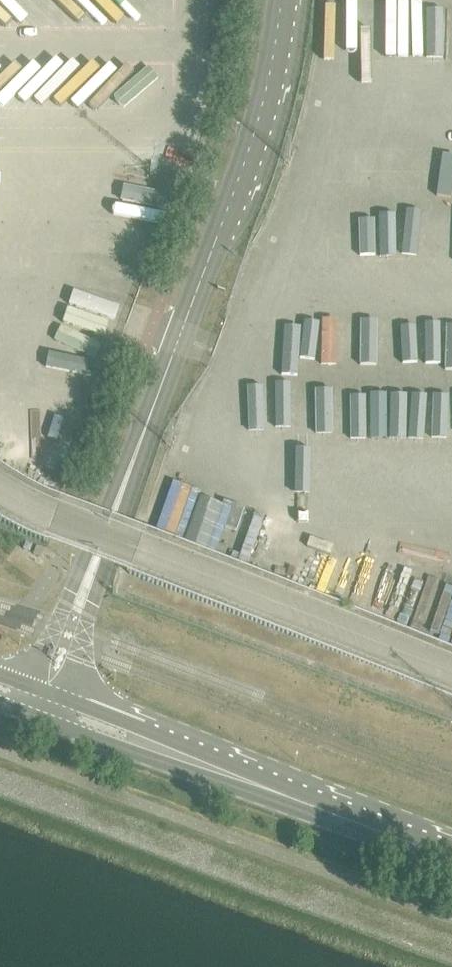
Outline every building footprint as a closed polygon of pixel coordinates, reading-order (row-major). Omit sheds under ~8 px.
[(33,555),(41,558),(43,551),(36,548),(33,555)]
